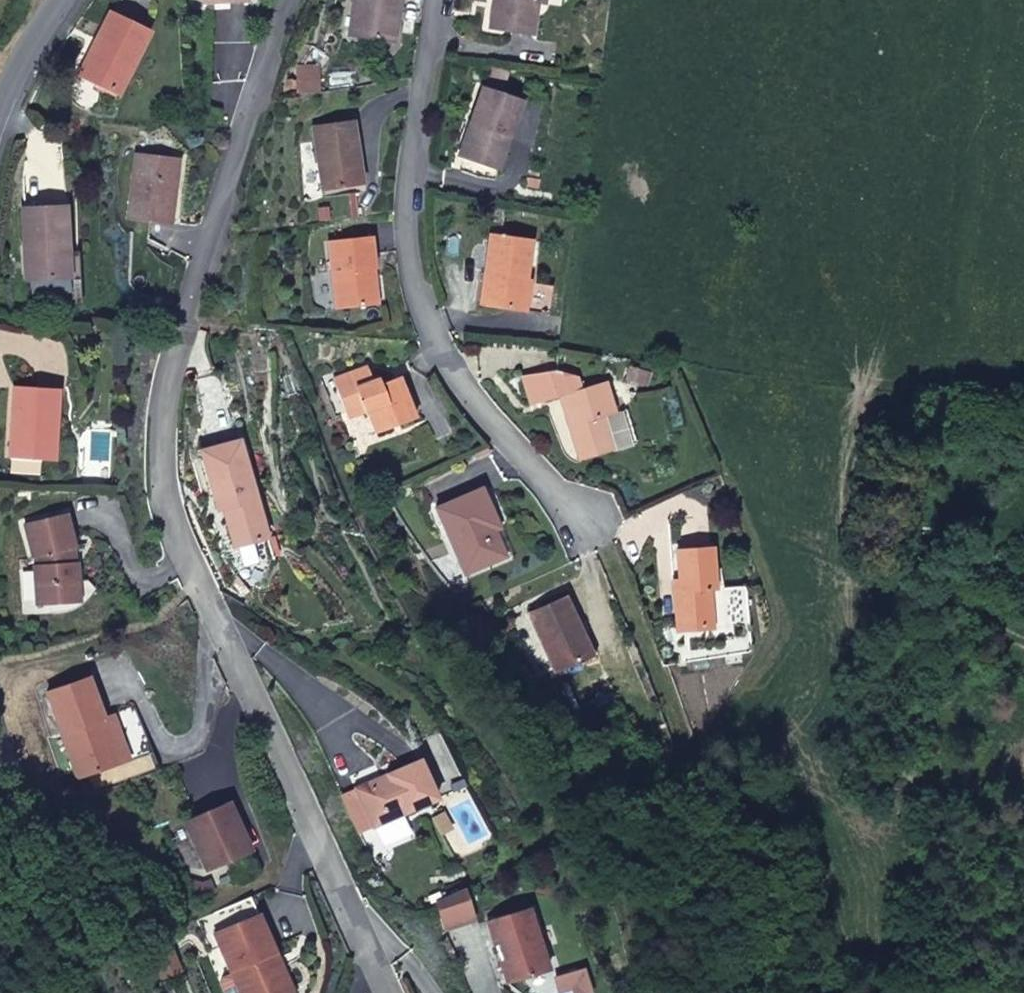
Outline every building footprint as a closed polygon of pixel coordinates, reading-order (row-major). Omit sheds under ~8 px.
[(356,33),(392,39),(399,0),(361,0),(356,33)] [(490,25),(530,30),(535,0),(494,0),(490,25)] [(80,69),(112,86),(129,53),(136,57),(151,28),(112,6),(80,69)] [(129,53),(112,86),(119,90),(136,57),(129,53)] [(297,62),(297,88),(316,88),(316,62),(297,62)] [(482,85),(471,119),(477,121),(466,154),(498,165),(521,99),(482,85)] [(354,116),(311,121),(317,185),(360,181),(354,116)] [(477,121),(471,119),(460,152),(466,154),(477,121)] [(177,155),(138,150),(130,213),(169,218),(177,155)] [(30,273),(52,272),(68,270),(66,245),(63,200),(21,203),(30,273)] [(525,279),(531,237),(490,231),(479,299),(548,310),(552,283),(525,279)] [(367,266),(374,265),(375,265),(371,232),(329,237),(338,306),(371,302),(367,266)] [(68,270),(52,272),(55,303),(82,301),(77,244),(66,245),(68,270)] [(378,301),(374,265),(367,266),(371,302),(378,301)] [(402,377),(383,385),(376,388),(374,383),(369,370),(337,383),(352,422),(374,414),(381,434),(419,419),(402,377)] [(558,376),(525,387),(534,416),(564,407),(583,471),(614,461),(602,419),(614,416),(605,384),(579,392),(575,380),(558,376)] [(19,379),(16,414),(21,415),(20,421),(15,424),(13,442),(33,444),(32,454),(47,456),(56,447),(62,383),(19,379)] [(269,540),(241,440),(207,450),(202,451),(219,512),(230,508),(233,520),(229,526),(236,549),(269,540)] [(12,452),(32,454),(33,444),(13,442),(12,452)] [(441,514),(461,558),(467,555),(476,575),(509,560),(492,528),(500,524),(486,494),(441,514)] [(80,599),(76,559),(73,559),(71,545),(75,544),(67,509),(25,519),(34,554),(37,554),(38,563),(34,563),(38,603),(80,599)] [(679,555),(681,585),(682,599),(676,599),(679,636),(713,634),(710,594),(716,594),(712,553),(679,555)] [(467,555),(461,558),(470,578),(476,575),(467,555)] [(555,676),(589,661),(577,633),(581,631),(567,599),(529,616),(555,676)] [(589,661),(598,657),(586,629),(581,631),(577,633),(589,661)] [(117,758),(103,718),(86,672),(45,687),(77,773),(117,758)] [(111,715),(103,718),(117,758),(125,755),(111,715)] [(421,761),(358,790),(376,830),(440,801),(421,761)] [(226,800),(181,819),(203,869),(248,849),(226,800)] [(198,914),(211,945),(221,941),(244,992),(280,992),(284,991),(267,950),(276,946),(253,890),(198,914)] [(488,918),(509,982),(549,969),(528,905),(488,918)] [(294,987),(276,946),(267,950),(284,991),(294,987)] [(556,977),(560,988),(574,984),(577,992),(587,992),(590,992),(583,969),(556,977)]
